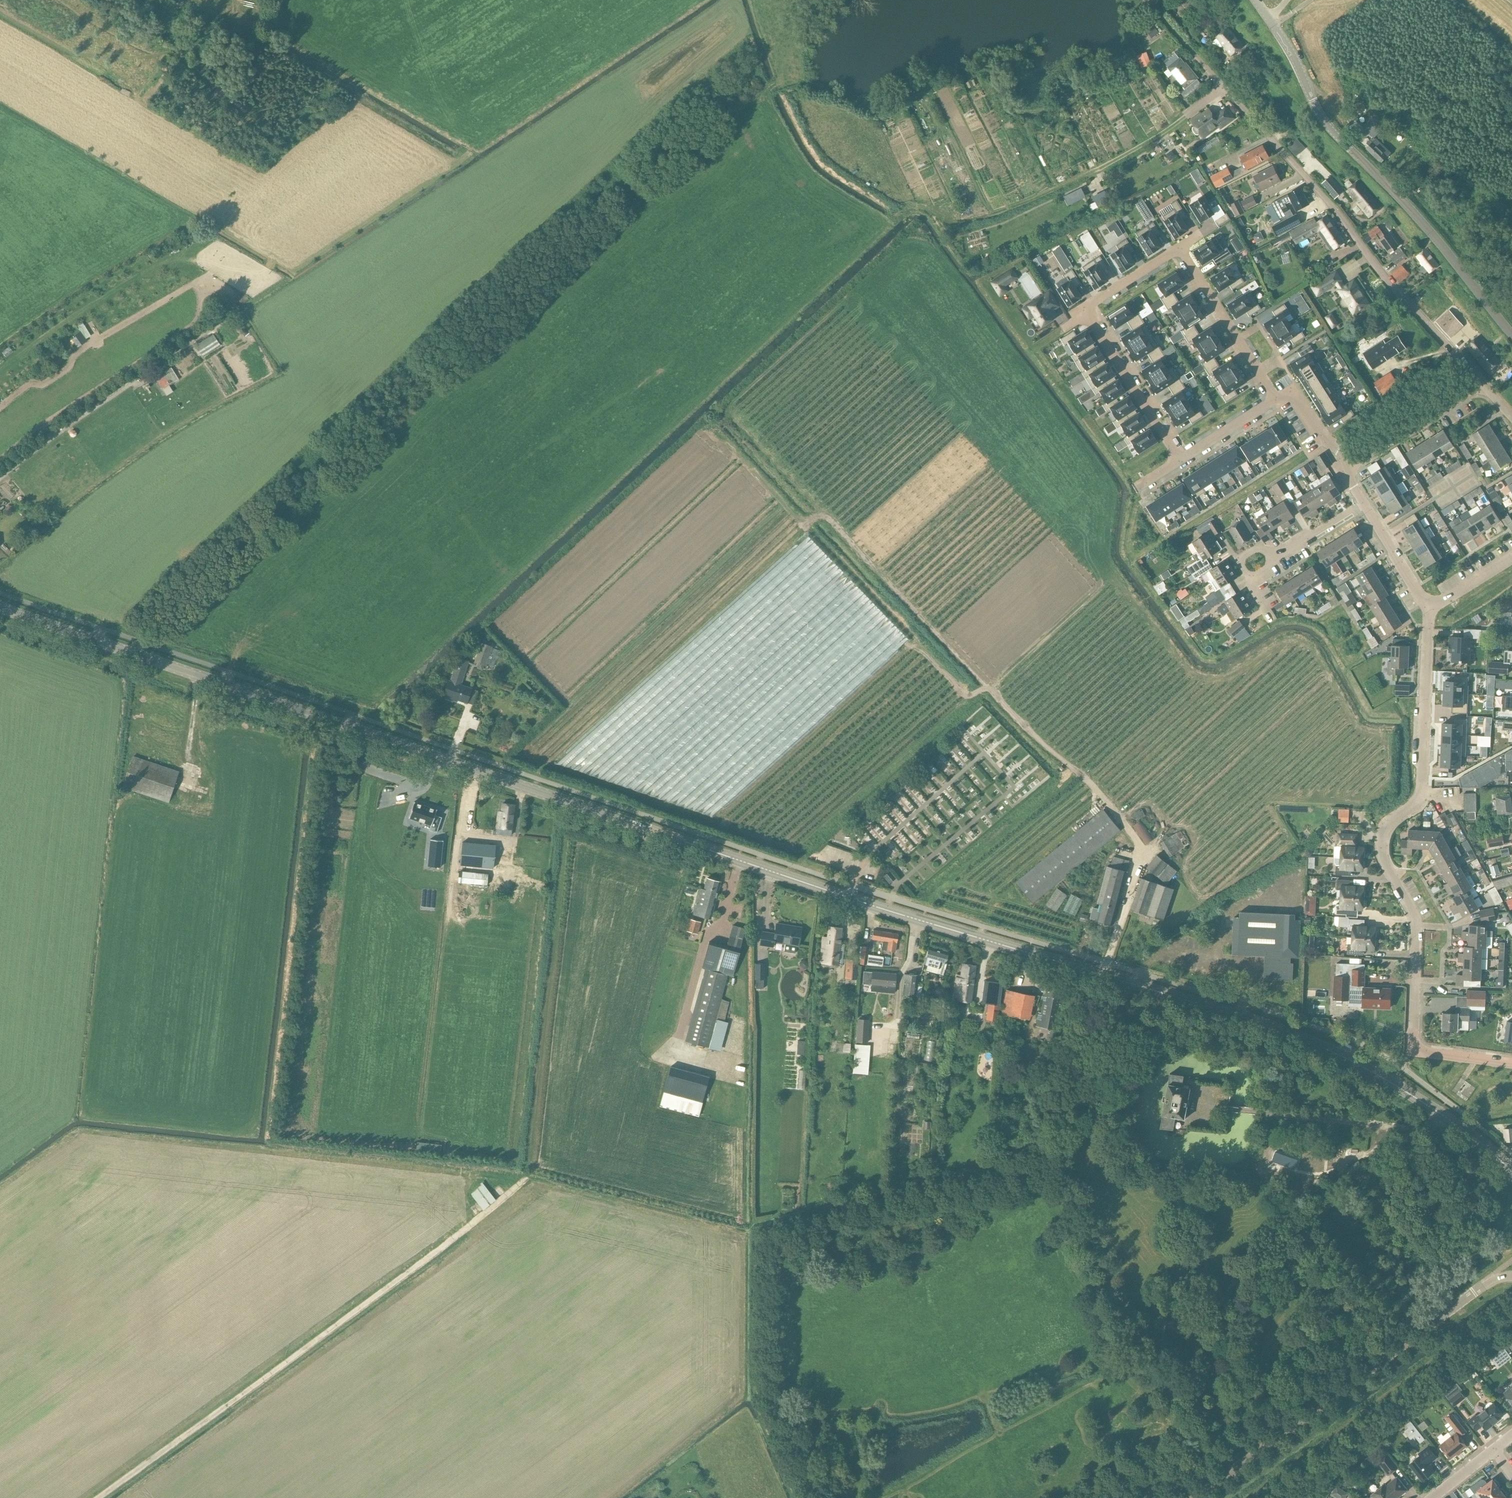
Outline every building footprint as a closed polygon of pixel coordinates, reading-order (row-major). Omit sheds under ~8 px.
[(1159,23),(1155,26),(1160,33),(1164,30),(1159,23)] [(1155,27),(1147,32),(1152,39),(1159,33),(1155,27)] [(1216,37),(1231,56),(1244,46),(1228,27),(1216,37)] [(1142,68),(1151,64),(1147,52),(1138,56),(1142,68)] [(1180,92),(1185,98),(1196,89),(1191,84),(1198,78),(1188,66),(1187,66),(1176,52),(1163,62),(1185,88),(1180,92)] [(233,95),(219,86),(214,93),(228,102),(233,95)] [(1201,114),(1191,121),(1195,126),(1193,128),(1193,130),(1196,134),(1198,134),(1206,129),(1208,133),(1210,133),(1214,130),(1214,129),(1219,125),(1220,127),(1233,118),(1226,108),(1214,117),(1209,110),(1202,116),(1201,114)] [(1375,116),(1363,128),(1374,138),(1386,126),(1375,116)] [(1399,131),(1395,135),(1404,144),(1406,141),(1407,143),(1411,139),(1405,133),(1404,135),(1399,131)] [(1218,137),(1196,149),(1199,155),(1221,142),(1218,137)] [(1297,137),(1288,146),(1299,156),(1308,147),(1297,137)] [(1171,138),(1161,144),(1164,150),(1174,143),(1171,138)] [(1373,141),(1369,146),(1367,149),(1381,163),(1389,154),(1391,153),(1383,145),(1380,148),(1373,141)] [(1263,146),(1254,151),(1241,157),(1247,169),(1269,158),(1263,146)] [(1199,158),(1199,157),(1196,152),(1192,154),(1196,160),(1197,163),(1201,161),(1199,158)] [(1273,167),(1264,171),(1254,176),(1261,191),(1280,181),(1273,167)] [(1205,180),(1198,169),(1198,168),(1190,173),(1198,185),(1205,180)] [(1211,177),(1216,187),(1233,179),(1228,168),(1211,177)] [(1322,183),(1332,195),(1341,188),(1331,176),(1322,183)] [(1347,191),(1369,218),(1381,207),(1359,181),(1347,191)] [(1081,188),(1064,197),(1069,205),(1086,197),(1081,188)] [(1291,194),(1272,204),(1267,206),(1271,215),(1276,212),(1282,224),(1274,228),(1277,236),(1301,223),(1299,224),(1295,216),(1297,215),(1296,214),(1293,216),(1290,209),(1288,210),(1285,204),(1292,201),(1297,211),(1309,204),(1301,188),(1291,193),(1291,194)] [(1095,196),(1093,197),(1096,203),(1098,207),(1110,201),(1109,200),(1105,191),(1095,196)] [(1241,202),(1245,209),(1256,204),(1253,197),(1241,202)] [(1211,210),(1203,198),(1191,205),(1201,221),(1205,219),(1212,215),(1215,220),(1215,221),(1219,227),(1230,219),(1227,213),(1220,218),(1214,208),(1211,210)] [(1143,199),(1136,204),(1141,212),(1148,208),(1143,199)] [(1176,238),(1184,232),(1188,230),(1182,220),(1187,217),(1177,200),(1171,204),(1174,209),(1163,216),(1176,238)] [(1237,217),(1245,212),(1239,200),(1230,204),(1237,217)] [(1259,214),(1265,210),(1263,205),(1256,209),(1259,214)] [(1334,250),(1337,248),(1345,242),(1327,216),(1317,222),(1314,218),(1289,233),(1296,244),(1321,229),(1334,250)] [(1240,218),(1235,221),(1239,228),(1244,225),(1240,218)] [(1121,221),(1112,225),(1118,238),(1126,235),(1121,221)] [(1149,255),(1158,249),(1161,247),(1155,237),(1161,234),(1153,222),(1136,233),(1149,255)] [(1368,232),(1368,233),(1364,236),(1367,242),(1372,238),(1373,239),(1377,236),(1389,253),(1399,246),(1389,233),(1385,236),(1378,225),(1368,232)] [(1261,232),(1253,236),(1257,244),(1265,240),(1261,232)] [(1239,252),(1246,248),(1239,236),(1231,240),(1239,252)] [(1205,246),(1196,252),(1203,263),(1212,257),(1216,264),(1232,254),(1227,248),(1224,250),(1216,238),(1204,246),(1205,246)] [(1094,239),(1086,244),(1092,253),(1099,248),(1094,239)] [(1123,271),(1131,266),(1135,264),(1129,254),(1134,251),(1127,239),(1117,245),(1120,251),(1112,255),(1123,271)] [(1407,257),(1402,251),(1400,247),(1389,255),(1392,259),(1396,265),(1407,257)] [(1418,259),(1430,273),(1439,265),(1426,249),(1415,258),(1417,260),(1418,259)] [(1260,253),(1253,256),(1256,264),(1263,261),(1260,253)] [(1100,256),(1082,267),(1090,279),(1090,278),(1096,287),(1107,280),(1102,271),(1107,268),(1100,256)] [(1402,265),(1392,274),(1399,283),(1410,274),(1402,265)] [(1013,268),(990,282),(1000,297),(1001,297),(1010,291),(1007,286),(1019,278),(1015,271),(1013,268)] [(1064,278),(1056,283),(1063,296),(1064,295),(1069,304),(1080,297),(1075,288),(1082,284),(1072,269),(1066,273),(1063,275),(1064,278)] [(1228,269),(1213,278),(1220,290),(1229,284),(1233,290),(1244,282),(1240,276),(1235,280),(1228,269)] [(1360,290),(1354,280),(1344,287),(1340,281),(1341,280),(1336,272),(1312,288),(1317,296),(1327,289),(1337,283),(1340,289),(1339,290),(1344,297),(1342,299),(1341,301),(1341,303),(1344,306),(1345,307),(1348,307),(1350,307),(1354,314),(1369,304),(1363,295),(1363,294),(1360,290),(1361,290),(1360,290)] [(1165,305),(1176,297),(1173,292),(1184,285),(1182,282),(1177,274),(1159,285),(1166,295),(1161,299),(1165,305)] [(1424,287),(1418,292),(1422,298),(1428,293),(1424,287)] [(1239,299),(1230,305),(1237,316),(1246,311),(1250,317),(1262,309),(1250,291),(1238,299),(1239,299)] [(1048,293),(1024,309),(1029,318),(1035,314),(1042,325),(1052,319),(1052,317),(1056,315),(1052,308),(1057,305),(1049,294),(1048,293)] [(1195,303),(1191,296),(1180,303),(1176,297),(1165,305),(1168,310),(1173,307),(1180,318),(1197,307),(1197,306),(1196,307),(1194,303),(1195,303)] [(1160,299),(1150,305),(1154,311),(1164,305),(1160,299)] [(1299,307),(1298,308),(1302,314),(1310,309),(1306,303),(1299,307)] [(1272,335),(1290,324),(1283,313),(1288,310),(1284,304),(1273,311),(1276,317),(1265,324),(1270,331),(1271,330),(1273,334),(1272,335)] [(1133,317),(1126,306),(1109,317),(1114,325),(1115,324),(1117,327),(1128,320),(1131,326),(1142,319),(1138,314),(1133,317)] [(1199,311),(1197,307),(1198,307),(1197,307),(1180,318),(1187,328),(1181,331),(1185,337),(1197,330),(1193,324),(1204,317),(1200,310),(1199,311)] [(1332,313),(1325,317),(1332,329),(1339,325),(1336,319),(1332,313)] [(1131,349),(1152,335),(1142,319),(1131,326),(1135,331),(1123,338),(1128,345),(1131,349)] [(1449,319),(1441,327),(1452,338),(1460,331),(1449,319)] [(1296,334),(1290,324),(1272,335),(1273,334),(1276,338),(1275,339),(1279,346),(1290,339),(1294,344),(1305,337),(1301,331),(1296,334)] [(1382,325),(1371,332),(1376,339),(1386,332),(1382,325)] [(82,342),(93,338),(89,327),(78,331),(82,342)] [(1216,335),(1211,328),(1200,335),(1197,330),(1185,337),(1189,343),(1194,340),(1201,350),(1218,339),(1217,339),(1215,336),(1216,335)] [(1074,331),(1061,339),(1065,345),(1068,343),(1075,354),(1084,348),(1092,342),(1094,342),(1089,334),(1088,335),(1086,332),(1077,337),(1074,331)] [(214,334),(196,345),(203,356),(221,345),(214,334)] [(1152,358),(1162,352),(1152,335),(1131,349),(1134,353),(1133,353),(1137,360),(1148,353),(1152,358)] [(1373,369),(1397,354),(1406,348),(1398,336),(1386,344),(1384,340),(1375,346),(1363,354),(1373,369)] [(1219,343),(1217,340),(1218,339),(1201,350),(1207,360),(1202,364),(1206,369),(1217,362),(1214,357),(1225,350),(1220,343),(1219,343)] [(1299,375),(1315,364),(1309,354),(1314,351),(1310,345),(1299,352),(1302,358),(1291,365),(1296,372),(1297,371),(1299,375)] [(1075,354),(1072,356),(1082,372),(1095,364),(1103,359),(1104,358),(1100,351),(1099,351),(1097,348),(1096,349),(1088,354),(1084,348),(1075,354)] [(1151,381),(1168,371),(1161,360),(1166,357),(1162,352),(1152,358),(1155,364),(1144,371),(1148,378),(1149,377),(1151,381)] [(1236,368),(1232,361),(1221,368),(1217,362),(1206,369),(1210,375),(1214,372),(1221,382),(1239,371),(1238,371),(1237,372),(1235,368),(1236,368)] [(1305,385),(1321,375),(1324,373),(1318,363),(1315,364),(1299,375),(1298,375),(1298,376),(1299,375),(1305,385)] [(1095,364),(1082,372),(1087,379),(1093,389),(1105,381),(1114,376),(1115,375),(1110,367),(1109,368),(1107,365),(1099,371),(1095,364)] [(172,368),(156,378),(164,390),(180,380),(172,368)] [(1174,381),(1168,371),(1151,381),(1154,385),(1153,386),(1157,393),(1168,386),(1171,391),(1183,384),(1179,378),(1174,381)] [(1240,376),(1238,372),(1239,372),(1239,371),(1221,382),(1228,393),(1223,396),(1226,402),(1238,395),(1234,389),(1245,382),(1241,375),(1240,376)] [(140,377),(144,383),(152,378),(148,372),(140,377)] [(1374,383),(1382,395),(1399,385),(1391,372),(1374,383)] [(1311,394),(1327,384),(1321,375),(1305,385),(1311,394)] [(1105,381),(1093,389),(1097,395),(1102,392),(1108,402),(1116,397),(1125,391),(1120,384),(1119,385),(1118,382),(1117,382),(1109,387),(1105,381)] [(1318,404),(1333,394),(1336,392),(1330,382),(1327,384),(1311,394),(1318,404)] [(1172,413),(1188,403),(1181,393),(1186,390),(1183,384),(1171,391),(1175,397),(1164,404),(1168,410),(1169,409),(1172,413)] [(1338,403),(1333,394),(1318,404),(1323,413),(1322,414),(1324,414),(1340,403),(1339,402),(1338,403)] [(1108,402),(1103,405),(1107,412),(1112,408),(1119,419),(1126,414),(1136,408),(1131,400),(1130,401),(1128,398),(1119,404),(1116,397),(1108,402)] [(1195,414),(1188,403),(1172,413),(1175,418),(1174,418),(1178,425),(1189,418),(1192,423),(1203,416),(1200,411),(1195,414)] [(1346,413),(1340,403),(1324,414),(1326,417),(1325,418),(1329,425),(1340,418),(1343,423),(1355,416),(1351,410),(1346,413)] [(1119,419),(1114,422),(1118,428),(1123,425),(1129,435),(1137,431),(1137,430),(1146,425),(1141,417),(1140,417),(1139,415),(1138,415),(1130,420),(1126,414),(1119,419)] [(1473,434),(1478,443),(1494,433),(1489,424),(1473,434)] [(1280,448),(1289,443),(1277,425),(1269,430),(1280,448)] [(1280,448),(1269,430),(1260,436),(1269,450),(1277,445),(1279,449),(1280,448)] [(1434,436),(1444,452),(1454,446),(1444,430),(1434,436)] [(1129,435),(1124,438),(1128,444),(1133,441),(1140,452),(1157,441),(1152,433),(1151,434),(1149,431),(1141,437),(1137,431),(1129,435)] [(1494,433),(1478,443),(1484,453),(1500,443),(1494,433)] [(1262,460),(1263,459),(1261,455),(1269,450),(1260,436),(1251,441),(1262,460)] [(1425,442),(1435,458),(1444,452),(1434,436),(1425,442)] [(1254,465),(1262,460),(1251,441),(1242,447),(1254,465)] [(1416,447),(1426,463),(1429,468),(1433,466),(1430,461),(1435,458),(1425,442),(1416,447)] [(1490,462),(1506,452),(1500,443),(1484,453),(1490,461),(1490,462)] [(1459,447),(1463,453),(1468,450),(1464,444),(1459,447)] [(1237,466),(1246,460),(1237,446),(1228,452),(1237,466)] [(1397,446),(1389,451),(1392,456),(1396,453),(1397,455),(1401,453),(1397,446)] [(1426,463),(1416,447),(1406,453),(1416,469),(1426,463)] [(1472,456),(1468,450),(1463,453),(1467,460),(1472,456)] [(1228,471),(1237,466),(1228,452),(1220,458),(1228,471)] [(1490,461),(1479,468),(1480,468),(1475,471),(1479,478),(1484,475),(1482,473),(1493,466),(1496,471),(1511,461),(1506,452),(1490,462),(1490,461)] [(1325,453),(1315,459),(1322,470),(1332,464),(1325,453)] [(1220,477),(1228,471),(1220,458),(1211,463),(1220,477)] [(1404,458),(1399,462),(1403,468),(1404,468),(1409,465),(1405,458),(1404,458)] [(1452,465),(1455,470),(1462,466),(1459,461),(1452,465)] [(1480,468),(1479,468),(1476,462),(1471,465),(1475,471),(1480,468)] [(1211,482),(1220,477),(1211,463),(1202,468),(1211,482)] [(1309,463),(1299,469),(1304,477),(1305,477),(1314,471),(1312,469),(1309,464),(1309,463)] [(1404,468),(1403,469),(1408,478),(1414,474),(1413,471),(1409,465),(1404,468)] [(1449,474),(1455,470),(1452,465),(1446,469),(1449,474)] [(1369,476),(1375,486),(1391,476),(1396,473),(1392,468),(1387,471),(1385,466),(1369,476)] [(1205,492),(1206,492),(1203,487),(1211,482),(1202,468),(1194,474),(1205,492)] [(1431,471),(1434,476),(1437,481),(1443,477),(1440,472),(1438,474),(1435,468),(1431,471)] [(1304,477),(1299,469),(1294,472),(1299,480),(1304,477)] [(1196,498),(1205,492),(1194,474),(1185,480),(1196,498)] [(1340,493),(1331,478),(1328,474),(1319,480),(1322,484),(1334,504),(1337,502),(1334,497),(1340,493)] [(1391,476),(1375,486),(1381,495),(1397,485),(1391,476)] [(1430,485),(1437,481),(1434,476),(1427,480),(1430,485)] [(1411,480),(1415,486),(1420,483),(1416,477),(1411,480)] [(1481,482),(1484,487),(1490,483),(1487,478),(1481,482)] [(1290,492),(1283,480),(1278,483),(1285,495),(1290,492)] [(1285,495),(1278,483),(1273,486),(1281,498),(1285,495)] [(1420,483),(1415,486),(1419,493),(1424,489),(1420,483)] [(1183,504),(1192,498),(1183,484),(1174,490),(1183,504)] [(1322,484),(1312,490),(1322,505),(1328,501),(1331,506),(1334,504),(1322,484)] [(1397,485),(1381,495),(1386,504),(1402,494),(1397,485)] [(1476,489),(1470,493),(1473,498),(1479,494),(1483,491),(1480,486),(1476,489)] [(1492,500),(1496,506),(1501,503),(1509,499),(1507,496),(1502,499),(1500,495),(1498,496),(1493,487),(1487,490),(1492,500)] [(1174,509),(1183,504),(1174,490),(1166,495),(1174,509)] [(1303,496),(1315,515),(1319,513),(1316,509),(1322,505),(1312,490),(1303,496)] [(1295,496),(1297,499),(1294,501),(1303,517),(1309,513),(1312,517),(1315,515),(1303,496),(1301,492),(1295,496)] [(1259,502),(1264,498),(1261,493),(1255,497),(1259,502)] [(1463,497),(1466,502),(1469,506),(1476,502),(1473,498),(1470,493),(1463,497)] [(1402,494),(1386,504),(1392,514),(1408,504),(1402,494)] [(1166,515),(1174,509),(1166,495),(1157,501),(1166,515)] [(1458,500),(1451,504),(1455,509),(1461,505),(1458,500)] [(1157,520),(1166,515),(1157,501),(1148,506),(1157,520)] [(1275,507),(1287,527),(1290,525),(1287,520),(1294,516),(1284,501),(1275,507)] [(1501,503),(1496,506),(1500,512),(1505,509),(1501,503)] [(1451,504),(1445,508),(1441,510),(1444,515),(1455,509),(1451,504)] [(1481,511),(1491,527),(1500,521),(1490,505),(1481,511)] [(1266,513),(1275,528),(1281,524),(1284,529),(1287,527),(1275,507),(1266,513)] [(1472,516),(1482,532),(1491,527),(1481,511),(1472,516)] [(1433,515),(1437,521),(1442,518),(1438,512),(1433,515)] [(1259,534),(1262,540),(1264,543),(1273,537),(1269,532),(1275,528),(1266,513),(1256,519),(1262,529),(1257,532),(1259,534)] [(1241,521),(1237,524),(1229,529),(1240,546),(1252,539),(1249,534),(1254,531),(1245,515),(1239,519),(1241,521)] [(1511,522),(1511,520),(1508,515),(1503,518),(1507,524),(1511,522)] [(1463,522),(1473,538),(1482,532),(1472,516),(1463,522)] [(1199,526),(1200,529),(1199,530),(1201,534),(1211,528),(1215,535),(1221,531),(1214,520),(1213,517),(1199,526)] [(1442,518),(1437,521),(1441,528),(1446,525),(1442,518)] [(1408,539),(1424,529),(1418,520),(1403,530),(1408,539)] [(1453,528),(1458,535),(1463,544),(1473,538),(1463,522),(1453,528)] [(1345,535),(1354,550),(1364,544),(1354,529),(1345,535)] [(1414,549),(1430,539),(1424,529),(1408,539),(1414,549)] [(1445,533),(1449,540),(1454,537),(1450,530),(1445,533)] [(1193,543),(1198,551),(1215,541),(1209,532),(1193,543)] [(842,573),(846,572),(813,535),(745,595),(744,602),(739,601),(733,607),(739,608),(738,614),(740,616),(748,609),(761,611),(763,609),(766,616),(759,615),(759,621),(755,625),(760,625),(762,617),(764,617),(766,622),(761,627),(772,622),(773,614),(816,596),(817,587),(821,587),(826,583),(823,579),(834,581),(834,577),(838,577),(842,573)] [(1354,550),(1345,535),(1336,540),(1345,555),(1354,550)] [(1458,543),(1454,537),(1449,540),(1453,546),(1458,543)] [(1430,539),(1414,549),(1420,558),(1436,548),(1430,539)] [(1326,546),(1336,561),(1345,555),(1336,540),(1326,546)] [(1198,551),(1193,554),(1197,560),(1187,567),(1192,575),(1210,563),(1207,559),(1220,550),(1215,541),(1198,551)] [(1446,552),(1451,549),(1446,542),(1442,545),(1446,552)] [(1336,561),(1326,546),(1317,552),(1327,567),(1331,564),(1335,569),(1339,566),(1336,561)] [(1436,548),(1420,558),(1426,567),(1442,557),(1436,548)] [(1155,550),(1149,554),(1153,560),(1156,558),(1157,554),(1155,550)] [(1210,563),(1192,575),(1195,580),(1206,573),(1211,581),(1215,579),(1232,569),(1226,560),(1213,568),(1210,563)] [(1304,572),(1313,587),(1323,581),(1313,566),(1304,572)] [(1343,573),(1346,578),(1356,572),(1352,566),(1348,569),(1348,570),(1343,573)] [(1362,585),(1377,576),(1371,567),(1362,572),(1356,576),(1362,585)] [(1215,579),(1216,579),(1221,588),(1237,578),(1232,569),(1215,579)] [(1295,578),(1304,593),(1313,587),(1304,572),(1295,578)] [(1336,577),(1332,580),(1335,585),(1346,578),(1343,573),(1336,578),(1336,577)] [(1377,576),(1362,585),(1368,595),(1383,586),(1377,576)] [(1304,593),(1295,578),(1285,584),(1295,599),(1304,593)] [(1163,583),(1155,588),(1160,595),(1167,590),(1163,583)] [(1295,599),(1285,584),(1276,590),(1285,605),(1295,599)] [(1343,584),(1337,588),(1342,597),(1347,595),(1349,593),(1343,584)] [(1374,604),(1385,597),(1389,595),(1383,586),(1368,595),(1374,604)] [(1215,598),(1222,594),(1219,589),(1212,593),(1215,598)] [(1178,594),(1182,598),(1186,595),(1183,591),(1181,590),(1178,592),(1179,593),(1178,594)] [(1223,615),(1230,610),(1247,600),(1241,591),(1225,602),(1225,603),(1218,607),(1223,615)] [(1209,602),(1209,603),(1205,605),(1208,609),(1212,607),(1225,599),(1222,594),(1215,598),(1209,602)] [(1348,607),(1352,604),(1347,595),(1342,597),(1348,607)] [(1376,615),(1391,606),(1385,597),(1374,604),(1370,606),(1376,615)] [(1247,600),(1230,610),(1236,619),(1252,609),(1247,600)] [(1325,605),(1327,610),(1333,606),(1330,602),(1325,605)] [(1348,607),(1354,616),(1358,614),(1352,604),(1348,607)] [(1397,615),(1391,606),(1376,615),(1382,624),(1397,615)] [(1511,616),(1511,610),(1511,608),(1500,607),(1500,615),(1511,616)] [(1198,610),(1180,620),(1185,629),(1190,626),(1188,622),(1201,614),(1198,610)] [(1397,615),(1382,624),(1388,634),(1402,625),(1397,615)] [(1239,621),(1229,630),(1234,636),(1235,637),(1239,642),(1251,635),(1244,627),(1245,627),(1239,621)] [(1452,662),(1462,662),(1470,662),(1471,638),(1481,639),(1481,630),(1464,629),(1464,638),(1450,637),(1450,646),(1453,646),(1452,662)] [(1367,641),(1372,649),(1379,645),(1375,637),(1374,637),(1370,632),(1366,635),(1369,640),(1367,641)] [(483,639),(481,644),(475,662),(486,666),(493,668),(499,650),(491,648),(493,643),(483,639)] [(1392,651),(1392,656),(1408,657),(1409,652),(1411,652),(1411,646),(1405,646),(1406,639),(1393,639),(1393,645),(1392,645),(1392,646),(1387,646),(1387,651),(1392,651)] [(1489,655),(1497,655),(1497,643),(1489,642),(1489,655)] [(1388,674),(1393,674),(1403,675),(1404,668),(1411,668),(1411,662),(1408,662),(1408,657),(1392,656),(1392,661),(1388,661),(1388,674)] [(449,681),(447,688),(443,697),(452,700),(452,698),(467,703),(471,689),(461,685),(469,662),(458,658),(450,682),(449,681)] [(1489,662),(1488,672),(1508,673),(1509,663),(1489,662)] [(1445,681),(1444,693),(1468,694),(1469,676),(1461,676),(1453,676),(1453,682),(1445,681)] [(1395,694),(1399,694),(1409,695),(1410,686),(1396,685),(1395,694)] [(1444,699),(1444,705),(1452,705),(1452,713),(1467,714),(1468,694),(1444,693),(1444,699)] [(1503,708),(1511,709),(1511,696),(1504,696),(1503,700),(1503,707),(1503,708)] [(1443,729),(1442,735),(1466,736),(1467,719),(1467,718),(1453,718),(1453,724),(1443,723),(1443,729)] [(1497,723),(1501,724),(1500,730),(1509,730),(1509,739),(1511,739),(1511,721),(1497,720),(1497,723)] [(1442,740),(1442,745),(1466,746),(1466,736),(1442,735),(1442,740)] [(1442,750),(1442,755),(1466,756),(1466,746),(1442,745),(1442,750)] [(1492,760),(1459,778),(1461,787),(1479,787),(1505,773),(1505,771),(1508,771),(1508,773),(1511,773),(1511,749),(1492,760)] [(1441,761),(1441,766),(1460,767),(1461,756),(1466,757),(1466,756),(1442,755),(1441,761)] [(134,756),(130,766),(123,787),(169,802),(179,772),(134,756)] [(1500,797),(1496,797),(1497,815),(1511,814),(1511,807),(1510,796),(1500,797)] [(415,802),(409,818),(410,818),(431,825),(429,830),(437,833),(442,817),(435,815),(437,809),(436,809),(436,810),(415,803),(415,802)] [(498,813),(496,832),(512,834),(515,805),(503,803),(502,813),(498,813)] [(1134,813),(1138,820),(1146,815),(1142,808),(1134,813)] [(1333,809),(1333,816),(1341,817),(1341,822),(1348,822),(1349,810),(1333,809)] [(1104,810),(1024,877),(1016,883),(1033,903),(1120,830),(1104,810)] [(1442,820),(1436,823),(1441,831),(1446,827),(1448,826),(1451,824),(1446,815),(1445,812),(1439,815),(1440,816),(1442,820)] [(1452,812),(1446,815),(1451,824),(1453,827),(1458,824),(1452,812)] [(1134,826),(1146,844),(1155,838),(1142,821),(1134,826)] [(1412,848),(1418,848),(1419,830),(1409,830),(1408,841),(1402,840),(1401,854),(1411,854),(1412,848)] [(1440,831),(1419,830),(1418,848),(1429,849),(1440,831)] [(1170,857),(1189,844),(1181,831),(1161,843),(1170,857)] [(1429,849),(1434,858),(1450,849),(1447,843),(1440,831),(1429,849)] [(1335,848),(1334,856),(1334,857),(1363,859),(1364,847),(1350,847),(1350,841),(1357,842),(1357,834),(1338,833),(1337,847),(1335,848)] [(1503,836),(1487,840),(1488,848),(1505,844),(1503,836)] [(431,840),(428,866),(440,867),(443,841),(444,840),(430,839),(430,840),(431,840)] [(462,842),(460,865),(492,868),(492,870),(490,870),(489,880),(492,880),(518,883),(519,876),(520,866),(494,863),(496,845),(462,842)] [(1433,867),(1435,870),(1455,859),(1450,849),(1434,858),(1438,864),(1433,867)] [(1475,853),(1469,856),(1466,858),(1468,863),(1472,861),(1478,859),(1475,853)] [(1178,871),(1157,854),(1147,867),(1167,885),(1178,871)] [(1100,910),(1093,908),(1091,918),(1098,920),(1097,920),(1112,924),(1130,861),(1113,856),(1111,863),(1108,862),(1097,903),(1101,904),(1100,910)] [(1336,875),(1338,875),(1348,875),(1349,869),(1362,870),(1363,859),(1334,857),(1334,864),(1336,865),(1336,875)] [(1461,868),(1455,859),(1435,870),(1437,873),(1442,871),(1445,877),(1461,868)] [(1478,859),(1472,861),(1475,867),(1481,864),(1478,859)] [(1497,864),(1489,866),(1489,867),(1492,875),(1492,876),(1500,873),(1497,864)] [(1464,873),(1461,868),(1445,877),(1448,883),(1444,885),(1446,889),(1470,875),(1467,871),(1464,873)] [(1483,869),(1478,871),(1483,880),(1487,877),(1484,872),(1483,869)] [(460,871),(458,882),(487,885),(488,874),(460,871)] [(889,872),(884,876),(890,883),(895,879),(889,872)] [(1456,895),(1468,889),(1471,886),(1468,881),(1472,879),(1470,875),(1446,889),(1448,892),(1452,889),(1456,895)] [(699,889),(696,898),(692,914),(711,919),(721,882),(707,878),(704,890),(699,889)] [(1141,878),(1134,899),(1131,909),(1164,919),(1174,889),(1141,878)] [(1340,897),(1363,898),(1364,887),(1350,886),(1350,880),(1337,879),(1336,889),(1340,890),(1340,897)] [(686,886),(685,892),(694,895),(695,889),(686,886)] [(1487,891),(1491,898),(1499,894),(1495,886),(1487,891)] [(1058,888),(1052,897),(1046,905),(1056,911),(1067,895),(1058,888)] [(1452,910),(1473,899),(1468,889),(1456,895),(1452,897),(1456,904),(1450,907),(1452,910)] [(1071,894),(1068,901),(1063,910),(1075,916),(1083,899),(1071,894)] [(1335,914),(1338,914),(1348,915),(1349,909),(1362,910),(1363,898),(1340,897),(1340,904),(1336,904),(1335,914)] [(1463,917),(1472,912),(1479,908),(1473,899),(1452,910),(1454,914),(1460,911),(1463,917)] [(1497,907),(1493,908),(1480,911),(1481,917),(1499,913),(1497,907)] [(1264,979),(1293,980),(1293,963),(1291,963),(1291,957),(1299,957),(1300,920),(1295,920),(1295,914),(1240,912),(1240,917),(1234,917),(1233,954),(1268,956),(1268,962),(1265,962),(1264,979)] [(1087,922),(1089,915),(1082,913),(1080,920),(1087,922)] [(1499,913),(1481,917),(1482,923),(1500,919),(1499,913)] [(1352,930),(1352,937),(1374,938),(1375,927),(1361,926),(1362,920),(1350,919),(1348,918),(1335,917),(1335,924),(1335,925),(1336,925),(1336,926),(1337,926),(1348,927),(1348,929),(1352,930)] [(688,931),(697,934),(701,922),(691,919),(688,931)] [(760,942),(760,945),(772,947),(773,943),(773,940),(786,942),(785,945),(784,952),(790,953),(795,954),(797,944),(799,944),(800,938),(801,928),(776,924),(775,934),(762,932),(760,942)] [(1487,925),(1479,925),(1469,925),(1469,932),(1462,932),(1462,935),(1487,936),(1493,937),(1493,931),(1487,931),(1487,925)] [(706,969),(686,1041),(709,1047),(716,1021),(724,1023),(724,1021),(726,1013),(729,1001),(722,999),(728,975),(733,976),(739,953),(745,929),(733,926),(727,945),(709,941),(703,968),(706,969)] [(819,962),(842,965),(842,962),(846,962),(844,984),(846,984),(856,985),(858,961),(847,959),(842,959),(844,943),(840,943),(842,928),(829,926),(828,937),(822,936),(819,962)] [(883,941),(881,949),(895,952),(896,943),(897,943),(898,934),(873,930),(872,939),(883,941)] [(1469,940),(1468,946),(1482,947),(1482,948),(1486,948),(1487,936),(1462,935),(1462,939),(1469,940)] [(1306,936),(1305,951),(1309,951),(1314,951),(1315,936),(1306,936)] [(1346,954),(1350,954),(1360,955),(1360,949),(1374,950),(1374,938),(1352,937),(1351,944),(1347,944),(1346,954)] [(863,946),(861,964),(867,965),(869,947),(863,946)] [(1482,958),(1482,948),(1482,947),(1468,946),(1464,946),(1464,954),(1459,954),(1459,957),(1482,958)] [(941,962),(945,963),(948,953),(928,948),(924,964),(928,965),(926,970),(938,974),(940,968),(941,962)] [(885,966),(886,956),(869,955),(868,965),(885,966)] [(1481,969),(1482,958),(1459,957),(1458,961),(1464,961),(1464,968),(1481,969)] [(801,960),(799,963),(800,966),(804,969),(807,969),(809,966),(808,963),(805,960),(801,960)] [(755,963),(755,979),(756,979),(756,988),(764,989),(764,980),(765,980),(765,972),(765,964),(755,963)] [(1334,977),(1334,989),(1333,999),(1348,999),(1349,998),(1363,999),(1363,1007),(1390,1008),(1390,989),(1363,988),(1364,970),(1364,963),(1336,963),(1336,977),(1334,977)] [(957,976),(955,985),(953,1000),(971,1003),(976,965),(963,964),(961,976),(957,976)] [(1481,980),(1481,969),(1464,968),(1463,975),(1457,975),(1456,985),(1480,986),(1480,980),(1481,980)] [(864,971),(863,981),(863,984),(870,985),(870,982),(872,982),(871,991),(894,993),(896,974),(864,971)] [(918,975),(905,974),(902,995),(921,997),(922,987),(916,986),(918,975)] [(999,1005),(1002,982),(1003,978),(986,976),(982,1004),(987,1005),(985,1020),(998,1022),(1001,1005),(999,1005)] [(1039,1013),(1037,1022),(1037,1025),(1050,1027),(1049,1033),(1047,1033),(1045,1041),(1056,1043),(1063,1003),(1058,1002),(1061,989),(1048,987),(1044,1007),(1042,1006),(1041,1013),(1039,1013)] [(1007,990),(1000,1024),(1009,1025),(1011,1016),(1029,1019),(1034,996),(1007,990)] [(1468,991),(1467,1005),(1485,1006),(1485,992),(1468,991)] [(1468,1030),(1469,1020),(1469,1008),(1456,1008),(1456,1014),(1443,1013),(1442,1029),(1468,1030)] [(868,1043),(869,1019),(858,1018),(856,1042),(868,1043)] [(1504,1041),(1511,1042),(1511,1021),(1507,1021),(1504,1041)] [(798,1041),(797,1054),(804,1055),(805,1041),(798,1041)] [(843,1052),(850,1053),(851,1043),(844,1043),(843,1052)] [(868,1074),(870,1045),(855,1044),(853,1074),(868,1074)] [(671,1066),(660,1106),(699,1117),(709,1076),(671,1066)] [(1184,1076),(1174,1074),(1170,1073),(1160,1127),(1174,1130),(1176,1117),(1185,1119),(1187,1106),(1188,1100),(1190,1088),(1182,1086),(1184,1076)] [(1511,1140),(1511,1128),(1504,1129),(1505,1141),(1511,1140)] [(1339,1174),(1347,1186),(1366,1173),(1358,1161),(1339,1174)] [(481,1185),(471,1193),(473,1196),(478,1201),(484,1209),(496,1199),(490,1192),(485,1187),(481,1182),(480,1183),(481,1185)] [(1504,1348),(1491,1358),(1497,1366),(1510,1356),(1509,1354),(1504,1348)] [(1490,1382),(1493,1375),(1487,1372),(1484,1379),(1490,1382)] [(1457,1383),(1444,1393),(1454,1406),(1460,1402),(1455,1395),(1460,1391),(1462,1390),(1457,1383)] [(1492,1424),(1503,1415),(1492,1402),(1490,1402),(1486,1405),(1486,1407),(1487,1408),(1477,1416),(1475,1415),(1469,1420),(1476,1430),(1483,1425),(1486,1430),(1493,1425),(1492,1424)] [(1440,1445),(1450,1458),(1466,1446),(1459,1437),(1460,1436),(1466,1431),(1452,1413),(1446,1418),(1454,1429),(1449,1433),(1452,1436),(1440,1445)] [(1411,1420),(1405,1425),(1408,1428),(1415,1436),(1420,1443),(1425,1439),(1411,1420)] [(1424,1421),(1418,1426),(1422,1431),(1428,1426),(1424,1421)] [(1409,1464),(1422,1480),(1434,1471),(1430,1466),(1430,1462),(1437,1457),(1428,1446),(1419,1453),(1421,1456),(1409,1464)] [(1388,1474),(1397,1468),(1387,1455),(1379,1462),(1388,1474)] [(1343,1478),(1342,1481),(1343,1485),(1346,1486),(1349,1485),(1351,1482),(1350,1479),(1347,1477),(1343,1478)] [(1397,1478),(1386,1486),(1385,1484),(1372,1494),(1373,1495),(1372,1497),(1396,1497),(1406,1490),(1397,1478)] [(1475,1494),(1478,1491),(1483,1497),(1486,1497),(1499,1488),(1499,1487),(1500,1487),(1500,1486),(1500,1484),(1499,1483),(1499,1482),(1498,1482),(1497,1481),(1496,1480),(1494,1479),(1494,1480),(1493,1479),(1487,1483),(1485,1480),(1484,1480),(1484,1479),(1483,1479),(1482,1479),(1481,1479),(1480,1480),(1470,1487),(1475,1494)] [(1332,1493),(1340,1497),(1344,1497),(1347,1493),(1337,1486),(1332,1493)] [(1506,1497),(1505,1496),(1506,1496),(1507,1496),(1507,1494),(1506,1493),(1506,1492),(1506,1491),(1505,1490),(1504,1490),(1503,1489),(1502,1488),(1501,1488),(1501,1489),(1500,1489),(1499,1488),(1486,1497),(1505,1497),(1506,1497)]
